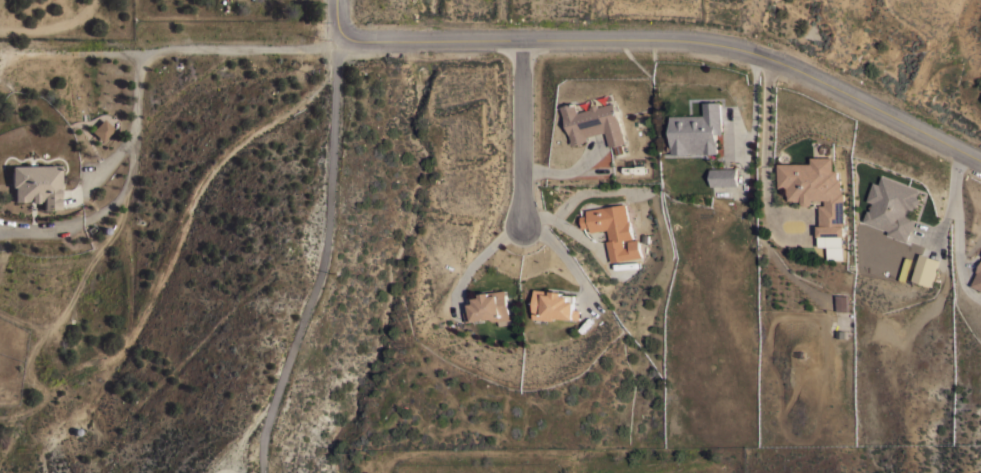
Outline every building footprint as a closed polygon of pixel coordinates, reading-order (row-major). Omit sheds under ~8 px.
[(705,114),(704,101),(722,101),(723,133),(717,133),(717,140),(718,140),(718,145),(717,145),(717,152),(704,153),(704,152),(690,152),(690,153),(672,153),(671,115),(705,114)] [(605,131),(587,136),(588,139),(583,141),(576,144),(576,143),(572,144),(571,140),(572,140),(562,105),(576,102),(579,112),(591,108),(591,106),(598,104),(599,106),(614,102),(625,142),(621,143),(621,144),(614,146),(614,145),(610,146),(605,131)] [(100,142),(112,129),(100,119),(89,132),(100,142)] [(811,164),(811,157),(833,157),(833,171),(837,171),(837,179),(840,179),(840,190),(842,190),(842,194),(843,194),(843,231),(845,231),(845,235),(843,235),(843,236),(834,237),(834,238),(844,238),(844,245),(832,245),(832,238),(827,238),(826,237),(816,237),(816,226),(818,226),(818,205),(824,205),(824,200),(812,200),(812,203),(809,206),(804,206),(801,203),(801,202),(793,202),(793,200),(788,200),(788,195),(787,195),(787,188),(779,188),(779,164),(811,164)] [(59,165),(59,208),(52,208),(52,210),(42,210),(41,200),(37,200),(37,202),(29,202),(29,200),(24,201),(13,201),(13,186),(10,186),(9,165),(59,165)] [(736,167),(737,185),(710,185),(710,168),(736,167)] [(868,209),(870,210),(873,202),(867,200),(874,181),(880,183),(883,175),(921,190),(918,196),(921,198),(918,207),(915,206),(912,212),(908,210),(907,214),(916,217),(910,234),(910,233),(907,241),(887,233),(889,230),(864,220),(868,209)] [(627,241),(637,240),(640,256),(609,261),(606,240),(609,240),(608,229),(591,231),(590,226),(582,228),(580,216),(588,214),(587,209),(626,203),(628,220),(629,220),(632,238),(622,239),(623,247),(628,246),(627,241)] [(976,271),(980,260),(980,290),(971,285),(977,271),(976,271)] [(533,318),(535,288),(563,291),(563,293),(574,295),(573,301),(575,301),(574,309),(580,309),(579,319),(554,317),(552,319),(533,318)] [(513,315),(514,324),(498,326),(498,320),(492,321),(490,319),(489,318),(465,321),(463,311),(469,311),(468,303),(469,303),(468,297),(480,295),(480,293),(507,289),(510,315),(513,315)]
